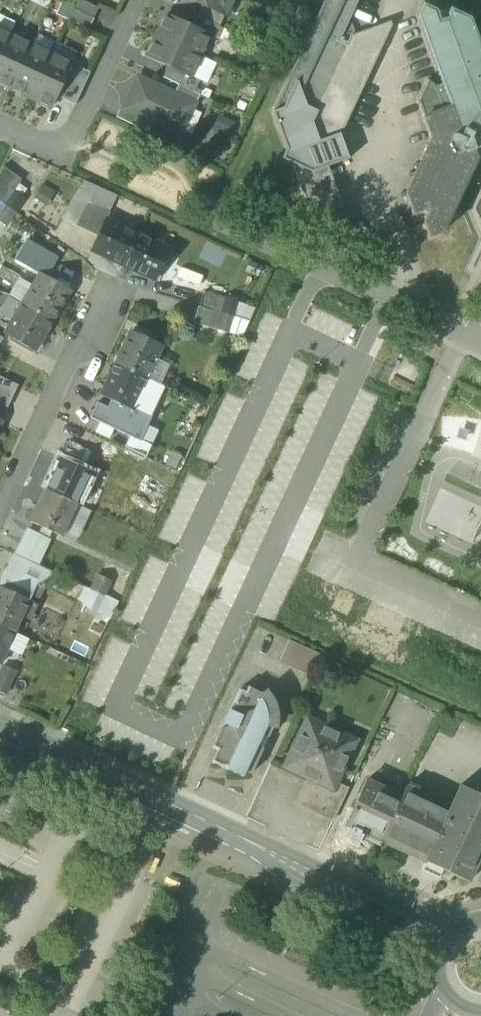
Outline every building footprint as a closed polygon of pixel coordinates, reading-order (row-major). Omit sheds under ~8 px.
[(81,0),(76,0),(72,9),(94,19),(99,8),(81,0)] [(202,6),(224,17),(232,0),(188,0),(202,6)] [(341,40),(359,0),(325,0),(273,112),(286,150),(282,159),(291,163),(319,239),(356,256),(360,254),(329,167),(349,160),(341,137),(360,95),(353,91),(370,54),(357,48),(360,42),(357,34),(350,37),(347,43),(341,40)] [(72,9),(61,4),(56,15),(89,30),(94,19),(72,9)] [(471,19),(455,12),(455,11),(450,9),(447,16),(448,18),(446,18),(446,19),(442,21),(442,20),(440,20),(437,11),(422,4),(419,10),(420,11),(417,17),(441,85),(440,85),(441,86),(436,88),(436,87),(435,87),(434,84),(427,81),(424,86),(425,87),(418,102),(431,140),(406,194),(412,210),(411,211),(413,216),(420,213),(421,211),(423,212),(423,211),(427,213),(427,214),(428,214),(424,224),(429,239),(436,237),(436,236),(443,233),(476,161),(480,164),(480,48),(471,19)] [(224,17),(202,6),(197,17),(219,27),(224,17)] [(189,27),(166,16),(156,37),(200,57),(209,36),(189,27)] [(222,29),(194,16),(189,27),(209,36),(217,40),(222,29)] [(11,36),(0,31),(0,59),(11,36)] [(11,36),(0,59),(0,84),(10,89),(31,45),(11,36)] [(200,57),(156,37),(147,57),(167,67),(190,78),(191,76),(200,57)] [(31,45),(10,89),(30,98),(51,55),(31,45)] [(71,64),(51,55),(30,98),(51,108),(71,64)] [(190,78),(167,67),(161,77),(178,85),(194,93),(200,81),(191,76),(190,78)] [(173,96),(138,80),(125,108),(125,109),(153,122),(179,134),(193,105),(173,96)] [(194,93),(178,85),(173,96),(193,105),(195,106),(200,96),(194,93)] [(153,122),(125,109),(125,108),(121,107),(116,118),(148,133),(153,122)] [(3,167),(0,173),(0,202),(3,204),(13,192),(22,180),(3,167)] [(13,192),(3,204),(15,212),(24,200),(13,192)] [(109,213),(87,202),(76,226),(98,236),(106,220),(109,213)] [(0,209),(0,222),(5,226),(15,212),(3,204),(0,209)] [(106,220),(98,236),(91,250),(123,265),(137,235),(106,220)] [(137,235),(123,265),(155,280),(169,249),(137,235)] [(43,248),(24,238),(14,257),(33,267),(43,248)] [(40,274),(23,304),(52,321),(70,291),(40,274)] [(226,298),(204,292),(200,308),(221,313),(226,298)] [(239,302),(226,298),(221,313),(235,317),(239,302)] [(52,321),(23,304),(5,335),(34,351),(52,321)] [(221,313),(200,308),(195,323),(230,333),(235,317),(221,313)] [(162,347),(131,332),(116,364),(147,378),(162,347)] [(147,378),(116,364),(101,396),(113,401),(132,410),(147,378)] [(0,377),(0,405),(8,409),(19,386),(0,377)] [(132,410),(113,401),(109,410),(98,405),(91,418),(130,437),(141,442),(152,421),(152,420),(132,410)] [(152,448),(130,437),(124,448),(146,459),(152,448)] [(91,452),(68,441),(60,458),(83,469),(91,452)] [(83,469),(60,458),(46,490),(77,505),(92,473),(83,469)] [(77,505),(46,490),(30,522),(62,537),(77,505)] [(41,567),(14,554),(0,582),(1,582),(27,595),(41,567)] [(27,595),(1,582),(0,583),(0,587),(29,601),(33,603),(49,570),(41,567),(27,595)] [(111,581),(98,575),(92,590),(104,596),(111,581)] [(14,633),(15,633),(22,617),(22,616),(29,601),(0,587),(0,626),(14,633)] [(104,596),(92,590),(85,605),(98,611),(104,596)] [(33,603),(29,601),(22,616),(22,617),(28,619),(35,603),(33,603)] [(0,626),(0,663),(14,633),(0,626)] [(311,677),(321,656),(289,641),(279,662),(311,677)] [(0,673),(0,692),(6,695),(16,672),(3,666),(0,673)] [(272,698),(248,687),(245,692),(240,690),(228,715),(227,716),(226,718),(226,720),(228,727),(221,729),(213,748),(218,750),(212,763),(222,768),(224,765),(227,766),(226,769),(242,777),(245,772),(251,774),(263,749),(267,751),(272,740),(268,738),(278,717),(277,711),(276,707),(275,704),(272,698)] [(355,741),(307,719),(285,767),(309,778),(307,783),(330,794),(336,782),(355,741)] [(401,798),(365,781),(345,825),(381,841),(401,798)] [(330,794),(321,814),(334,820),(349,788),(336,782),(330,794)] [(330,794),(307,783),(297,803),(321,814),(330,794)] [(406,787),(401,798),(381,841),(425,862),(422,866),(441,875),(443,871),(468,882),(480,855),(480,796),(460,786),(450,808),(406,787)]
